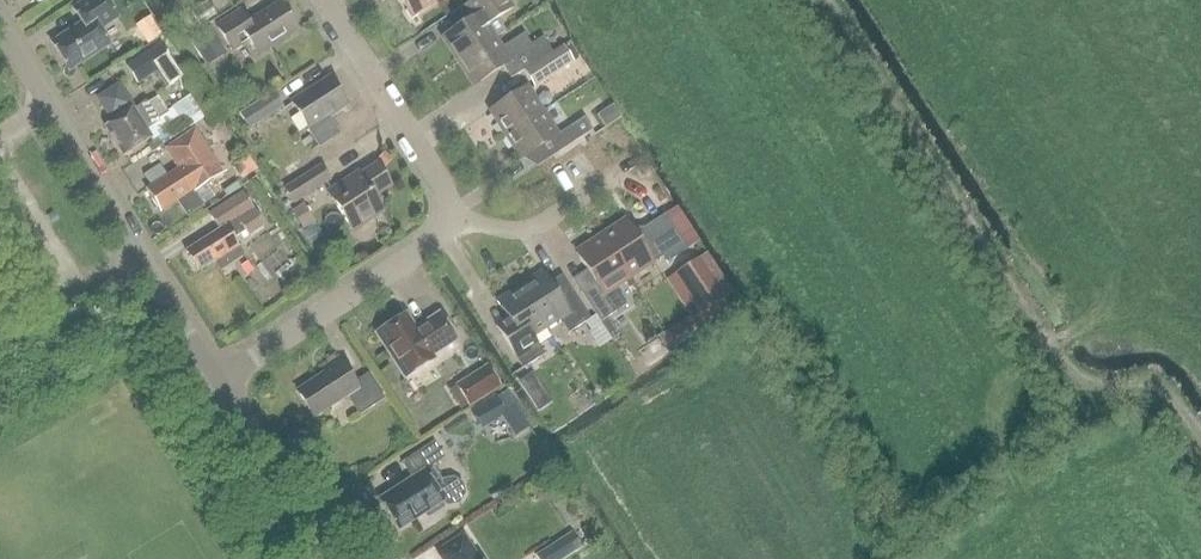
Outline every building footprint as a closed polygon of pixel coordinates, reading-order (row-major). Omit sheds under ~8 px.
[(68,70),(108,45),(98,28),(115,17),(105,0),(84,0),(74,7),(83,21),(51,41),(68,70)] [(216,14),(207,0),(190,11),(199,25),(216,14)] [(412,17),(437,0),(401,0),(412,17)] [(464,6),(472,18),(442,38),(457,62),(495,38),(505,31),(497,19),(513,9),(508,0),(473,0),(464,6)] [(257,55),(298,29),(280,3),(248,23),(241,11),(216,26),(232,51),(248,40),(257,55)] [(227,53),(210,26),(189,40),(206,67),(227,53)] [(495,38),(457,62),(473,86),(503,67),(511,79),(552,52),(542,38),(531,45),(524,34),(502,48),(495,38)] [(159,44),(127,65),(138,82),(156,71),(167,87),(181,78),(159,44)] [(572,62),(563,47),(525,72),(534,87),(572,62)] [(346,104),(330,79),(293,103),(320,145),(318,145),(319,146),(338,133),(328,117),(346,104)] [(118,87),(100,98),(102,103),(100,104),(106,114),(108,112),(114,121),(105,126),(123,155),(151,138),(156,147),(181,132),(157,94),(146,101),(133,110),(118,87)] [(489,111),(505,135),(542,111),(527,87),(489,111)] [(283,106),(274,92),(240,114),(249,128),(283,106)] [(609,102),(593,114),(603,128),(619,116),(609,102)] [(542,111),(505,135),(520,160),(550,140),(558,153),(587,134),(592,131),(584,118),(578,122),(558,135),(542,111)] [(222,173),(195,129),(165,148),(178,168),(145,188),(159,211),(176,200),(186,215),(202,205),(193,191),(222,173)] [(358,172),(327,192),(353,232),(384,212),(374,198),(391,187),(376,165),(360,175),(358,172)] [(320,166),(285,189),(294,203),(329,181),(320,166)] [(236,182),(222,191),(226,198),(241,188),(236,182)] [(221,230),(185,252),(197,271),(213,261),(220,272),(244,257),(233,239),(246,231),(251,238),(268,228),(246,193),(211,215),(221,230)] [(314,219),(304,203),(291,211),(301,228),(314,219)] [(647,232),(637,238),(625,220),(600,236),(628,279),(663,256),(667,262),(687,249),(665,215),(645,228),(647,232)] [(628,279),(600,236),(576,252),(595,282),(581,292),(600,322),(607,318),(626,306),(614,288),(628,279)] [(675,274),(701,314),(725,299),(699,259),(675,274)] [(286,282),(292,277),(286,270),(280,275),(286,282)] [(519,286),(546,329),(559,320),(568,334),(590,319),(571,290),(559,298),(542,272),(519,286)] [(506,316),(494,325),(501,336),(523,369),(545,355),(533,337),(546,329),(519,286),(496,301),(506,316)] [(406,314),(376,334),(404,378),(435,358),(433,355),(456,340),(439,314),(415,329),(406,314)] [(672,346),(699,329),(692,320),(690,316),(664,334),(672,346)] [(612,340),(618,336),(607,318),(600,322),(612,340)] [(325,373),(297,391),(314,417),(347,396),(359,416),(385,399),(368,374),(354,383),(338,358),(322,369),(325,373)] [(500,387),(487,366),(456,385),(469,406),(500,387)] [(530,374),(518,382),(525,393),(537,385),(530,374)] [(537,385),(525,393),(537,410),(549,401),(537,385)] [(471,411),(482,429),(506,414),(495,396),(471,411)] [(441,482),(431,467),(444,458),(434,442),(401,462),(412,479),(380,499),(399,530),(442,502),(448,505),(458,503),(464,494),(462,484),(453,479),(443,481),(441,482)] [(571,532),(556,541),(567,557),(582,548),(571,532)] [(477,556),(463,535),(437,552),(441,558),(479,558),(477,556)]
